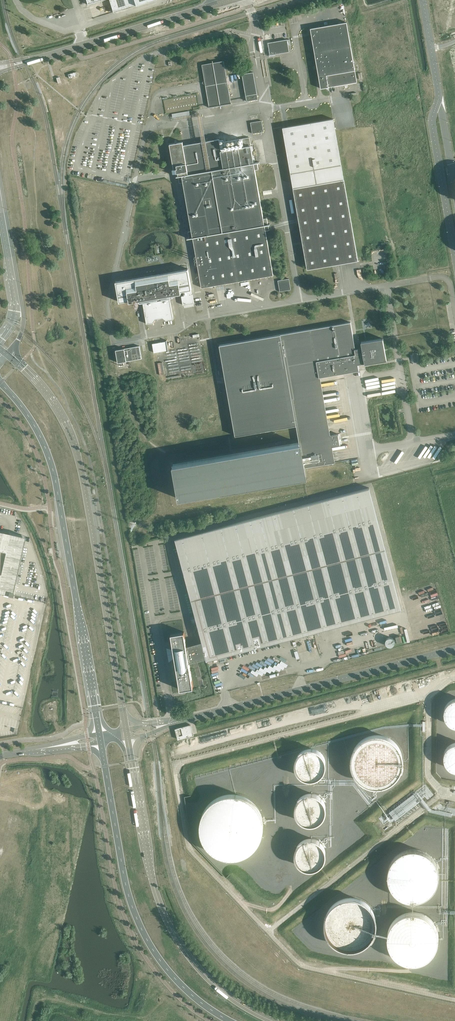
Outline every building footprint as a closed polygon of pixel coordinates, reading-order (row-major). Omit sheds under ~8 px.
[(116,11),(153,0),(112,0),(116,11)] [(355,70),(347,22),(310,28),(319,80),(321,88),(329,87),(327,75),(355,70)] [(289,52),(287,39),(268,43),(269,51),(268,51),(269,56),(274,55),(274,54),(289,52)] [(231,104),(226,76),(224,61),(202,65),(205,81),(209,108),(231,104)] [(357,82),(355,70),(327,75),(329,87),(357,82)] [(258,99),(253,72),(242,74),(247,101),(258,99)] [(293,188),(344,179),(333,119),(289,126),(283,128),(292,183),(293,188)] [(264,132),(262,120),(250,122),(252,134),(264,132)] [(251,146),(249,137),(242,138),(244,147),(251,146)] [(254,163),(251,146),(244,147),(221,151),(219,139),(183,145),(183,142),(170,144),(174,169),(173,169),(173,173),(178,172),(178,176),(182,175),(254,163)] [(266,230),(265,225),(263,218),(260,200),(255,169),(254,163),(182,175),(183,182),(192,231),(193,237),(201,288),(273,275),(266,230)] [(358,260),(344,179),(293,188),(299,224),(307,269),(332,265),(358,260)] [(173,319),(169,296),(181,293),(181,291),(184,290),(184,296),(181,296),(183,305),(194,303),(193,294),(192,294),(191,289),(192,289),(188,269),(173,272),(116,281),(119,302),(120,302),(143,298),(144,300),(143,300),(147,324),(154,322),(156,319),(163,318),(166,320),(173,319)] [(291,290),(289,278),(278,280),(280,291),(291,290)] [(329,435),(319,377),(359,370),(358,364),(365,363),(365,364),(387,360),(387,359),(386,359),(383,339),(383,338),(361,342),(362,347),(355,349),(351,322),(219,345),(235,436),(296,425),(299,443),(173,465),(179,499),(305,477),(304,468),(334,462),(331,446),(340,445),(338,434),(329,435)] [(154,352),(168,350),(167,341),(153,342),(154,352)] [(140,346),(116,349),(118,362),(142,359),(140,346)] [(401,609),(369,488),(175,539),(188,586),(202,639),(201,639),(202,641),(202,643),(187,647),(184,631),(171,634),(174,654),(171,654),(171,657),(175,657),(180,689),(193,687),(190,666),(189,661),(206,656),(206,658),(207,660),(276,642),(401,609)] [(13,602),(14,597),(25,543),(26,537),(8,533),(0,532),(0,599),(13,602)] [(394,640),(394,639),(393,639),(393,638),(392,638),(391,637),(390,637),(389,637),(388,638),(387,638),(387,639),(386,639),(386,640),(385,641),(385,642),(385,643),(386,643),(386,644),(386,645),(387,645),(387,646),(388,646),(389,646),(390,647),(391,646),(392,646),(393,646),(393,645),(394,645),(394,644),(395,643),(395,642),(395,641),(394,641),(394,640)] [(210,668),(212,680),(220,679),(218,667),(210,668)] [(454,699),(453,699),(452,700),(451,700),(450,701),(449,702),(448,702),(448,703),(447,704),(446,704),(446,705),(445,706),(445,707),(445,708),(444,709),(444,710),(444,711),(444,712),(444,713),(444,714),(444,715),(445,716),(445,717),(445,718),(446,719),(446,720),(447,720),(447,721),(448,722),(448,723),(449,723),(450,724),(451,724),(452,725),(453,726),(454,726),(454,699)] [(193,735),(190,725),(177,728),(179,739),(193,735)] [(368,735),(366,735),(365,736),(363,737),(361,738),(360,739),(359,740),(358,741),(357,742),(357,743),(356,744),(355,745),(354,746),(354,747),(353,748),(353,749),(352,751),(352,752),(351,752),(351,754),(351,756),(351,758),(350,759),(350,760),(350,761),(351,762),(351,763),(351,765),(351,766),(352,767),(352,769),(353,770),(353,772),(354,774),(355,775),(356,777),(357,778),(358,779),(359,780),(360,781),(362,782),(363,783),(365,784),(367,784),(368,785),(370,786),(371,786),(373,786),(374,787),(376,787),(377,787),(379,787),(381,787),(383,786),(384,786),(386,785),(387,785),(388,784),(390,784),(392,783),(393,782),(394,781),(395,780),(397,779),(398,778),(398,777),(399,776),(400,775),(401,773),(401,772),(402,771),(402,770),(403,769),(403,768),(403,767),(404,766),(404,765),(404,764),(404,763),(404,762),(404,761),(404,760),(404,759),(404,758),(404,757),(404,756),(404,755),(404,754),(404,753),(403,752),(403,751),(402,749),(402,748),(401,748),(401,747),(401,746),(400,745),(399,744),(398,743),(397,741),(396,740),(394,739),(392,737),(391,737),(391,736),(389,735),(387,735),(385,734),(384,734),(382,733),(380,733),(378,733),(376,733),(375,733),(374,733),(372,733),(370,734),(368,735)] [(454,743),(453,743),(452,744),(451,744),(450,745),(449,745),(449,746),(448,747),(447,748),(446,748),(446,750),(445,750),(445,751),(444,752),(444,753),(444,754),(444,755),(444,756),(444,757),(444,758),(444,759),(444,760),(445,761),(445,762),(445,763),(446,764),(446,765),(447,766),(448,766),(449,767),(450,768),(451,769),(452,769),(453,770),(454,770),(454,743)] [(323,754),(322,753),(321,752),(320,751),(319,750),(318,750),(317,749),(315,748),(314,748),(313,748),(311,748),(310,748),(309,748),(308,748),(307,748),(306,748),(304,749),(303,749),(302,750),(301,751),(300,752),(299,752),(298,754),(297,754),(297,755),(297,756),(296,757),(296,758),(295,759),(295,760),(295,761),(295,762),(295,763),(295,764),(295,765),(295,766),(295,767),(295,768),(296,769),(296,770),(296,771),(297,772),(298,773),(298,774),(299,775),(300,776),(301,776),(302,777),(303,778),(304,778),(305,779),(306,779),(307,779),(308,779),(309,779),(310,780),(311,780),(312,779),(314,779),(315,779),(316,779),(317,778),(318,778),(319,777),(321,776),(322,775),(322,774),(323,774),(323,773),(324,772),(324,771),(325,770),(326,769),(326,768),(326,767),(326,766),(326,765),(326,764),(326,763),(326,762),(326,761),(326,760),(326,759),(325,758),(325,757),(325,756),(324,755),(324,754),(323,754)] [(324,800),(323,799),(323,798),(322,797),(321,796),(320,796),(318,795),(317,794),(316,793),(315,793),(314,793),(312,793),(311,793),(310,793),(308,793),(307,793),(306,793),(304,794),(303,794),(302,795),(301,796),(300,797),(299,798),(298,799),(297,800),(297,801),(296,802),(296,803),(295,804),(295,805),(295,806),(295,808),(295,809),(295,810),(295,811),(295,812),(295,813),(295,814),(296,815),(297,816),(297,818),(298,818),(299,819),(300,820),(301,821),(301,822),(303,822),(303,823),(304,823),(305,824),(306,824),(308,824),(309,824),(310,824),(311,824),(312,824),(313,824),(314,824),(315,824),(317,823),(318,823),(318,822),(319,822),(320,821),(321,820),(322,820),(323,819),(324,818),(324,817),(325,816),(325,815),(325,814),(326,813),(326,812),(326,811),(326,810),(326,809),(326,808),(326,807),(326,806),(326,804),(325,803),(325,802),(324,801),(324,800)] [(201,817),(201,818),(201,819),(200,821),(200,823),(200,824),(200,826),(200,827),(200,828),(200,830),(201,831),(201,833),(201,835),(202,836),(202,837),(203,839),(204,841),(205,842),(206,844),(207,845),(208,846),(209,847),(210,849),(212,850),(213,851),(214,852),(215,853),(217,853),(218,854),(220,855),(221,855),(222,856),(224,856),(226,857),(227,857),(229,857),(231,857),(232,857),(234,857),(235,857),(236,857),(238,857),(240,856),(242,856),(243,855),(245,854),(246,854),(248,853),(249,852),(251,851),(252,850),(253,849),(254,848),(255,847),(256,846),(257,844),(258,843),(259,841),(260,840),(260,839),(261,838),(261,837),(262,836),(262,834),(262,833),(263,832),(263,831),(263,830),(263,829),(263,827),(263,826),(263,824),(263,823),(263,822),(263,820),(262,819),(262,818),(262,816),(261,815),(261,814),(260,812),(259,811),(258,809),(258,808),(257,807),(256,806),(255,805),(254,804),(253,803),(252,802),(251,801),(250,800),(248,799),(247,798),(246,798),(245,797),(243,797),(242,796),(241,796),(239,795),(237,795),(236,795),(235,794),(233,794),(232,794),(230,794),(229,794),(227,795),(225,795),(224,795),(223,796),(221,796),(220,797),(219,797),(217,798),(216,798),(215,799),(214,800),(213,801),(211,802),(210,802),(209,804),(207,806),(207,807),(206,808),(205,809),(204,810),(204,811),(203,813),(202,814),(202,815),(201,817)] [(324,846),(324,845),(323,844),(322,843),(321,842),(320,841),(319,840),(318,840),(317,839),(316,839),(314,838),(313,838),(312,838),(310,838),(309,838),(308,838),(307,838),(305,839),(304,839),(303,840),(301,841),(300,841),(299,842),(299,843),(298,844),(297,844),(297,845),(296,847),(296,848),(295,849),(295,850),(295,851),(295,852),(295,853),(295,854),(295,855),(295,856),(295,857),(295,859),(296,860),(296,861),(297,862),(298,863),(298,864),(299,865),(300,865),(301,866),(301,867),(302,867),(303,867),(304,868),(305,868),(306,869),(307,869),(308,869),(310,869),(311,869),(312,869),(313,869),(314,869),(315,869),(316,868),(317,868),(318,868),(319,867),(320,866),(321,865),(322,865),(322,864),(323,863),(324,862),(325,861),(325,860),(325,859),(326,858),(326,857),(326,856),(326,855),(326,854),(326,853),(326,852),(326,851),(326,850),(326,849),(325,848),(325,847),(324,846)] [(439,876),(439,874),(439,873),(439,872),(438,870),(438,869),(438,868),(437,867),(437,866),(437,864),(436,863),(435,862),(435,861),(434,860),(433,859),(433,858),(432,857),(431,856),(430,855),(429,854),(428,853),(427,853),(426,852),(425,852),(424,851),(423,851),(422,850),(420,850),(419,850),(418,849),(417,849),(415,849),(414,849),(413,849),(411,849),(410,849),(409,849),(408,849),(406,850),(405,850),(404,851),(403,851),(402,852),(401,852),(399,853),(398,854),(397,855),(396,856),(395,856),(394,857),(393,858),(392,859),(392,860),(391,861),(390,863),(390,864),(389,865),(389,867),(388,868),(388,869),(388,870),(388,872),(388,873),(388,874),(388,876),(388,877),(388,878),(388,879),(388,881),(389,882),(389,883),(390,884),(390,885),(391,887),(391,888),(392,889),(393,890),(394,891),(395,892),(396,893),(397,894),(398,895),(399,895),(400,896),(401,897),(402,897),(403,898),(404,898),(405,899),(406,899),(407,899),(409,900),(410,900),(412,900),(413,900),(414,900),(416,900),(417,900),(418,899),(419,899),(421,899),(422,898),(424,898),(425,897),(426,896),(427,896),(428,895),(429,894),(430,893),(431,893),(432,892),(433,891),(433,890),(434,889),(435,888),(436,887),(436,885),(437,884),(437,882),(438,882),(438,881),(438,879),(438,878),(439,877),(439,876)] [(377,924),(377,923),(377,921),(377,920),(376,919),(376,918),(376,916),(375,914),(375,913),(374,912),(374,911),(373,910),(372,908),(371,907),(371,906),(370,905),(369,904),(368,903),(367,902),(366,902),(365,901),(364,900),(363,900),(361,899),(360,899),(359,898),(358,898),(357,897),(355,897),(354,897),(353,897),(351,897),(350,897),(349,897),(347,897),(345,897),(344,898),(342,898),(341,898),(340,899),(339,899),(338,900),(337,901),(336,901),(334,902),(333,903),(332,904),(332,905),(331,906),(330,907),(329,908),(328,909),(328,910),(327,911),(326,912),(326,913),(325,914),(325,916),(325,917),(324,918),(324,919),(324,921),(324,922),(324,923),(324,925),(324,926),(324,927),(325,928),(325,930),(325,931),(326,932),(326,933),(327,935),(327,936),(328,937),(329,938),(329,939),(330,940),(331,941),(332,942),(333,943),(334,944),(335,945),(337,946),(338,946),(339,947),(341,948),(342,948),(343,948),(344,949),(346,949),(347,949),(348,949),(349,949),(351,949),(352,949),(353,949),(355,949),(356,949),(357,949),(358,948),(360,948),(361,947),(362,947),(363,946),(364,946),(365,945),(366,944),(367,943),(368,942),(369,942),(370,941),(371,940),(372,939),(373,937),(373,936),(374,935),(374,934),(375,933),(375,932),(376,930),(376,929),(376,928),(377,927),(377,925),(377,924)] [(438,936),(438,935),(438,934),(438,933),(438,931),(437,930),(437,929),(436,928),(436,927),(435,925),(435,924),(434,923),(433,922),(432,921),(431,920),(430,919),(429,918),(428,917),(427,916),(426,916),(426,915),(425,915),(423,914),(422,914),(421,913),(420,913),(419,913),(417,912),(416,912),(415,912),(414,912),(412,912),(411,912),(410,912),(408,912),(407,913),(406,913),(404,913),(403,914),(402,914),(400,915),(399,916),(398,917),(397,917),(396,918),(395,919),(394,920),(393,921),(392,922),(391,923),(391,925),(390,926),(389,927),(389,928),(389,929),(388,930),(388,932),(388,933),(387,934),(387,935),(387,937),(387,938),(387,939),(387,941),(388,942),(388,943),(388,944),(388,946),(389,947),(389,948),(390,949),(391,950),(391,951),(392,952),(393,953),(393,954),(395,956),(396,957),(397,958),(398,959),(399,959),(400,960),(402,961),(403,961),(404,962),(405,962),(406,962),(408,963),(409,963),(410,963),(411,963),(413,963),(414,963),(415,963),(416,963),(418,963),(419,962),(420,962),(421,962),(423,961),(424,961),(425,960),(426,959),(427,959),(428,958),(429,957),(430,956),(431,956),(432,955),(433,954),(434,953),(434,952),(435,950),(436,949),(436,948),(437,947),(437,946),(437,945),(438,943),(438,942),(438,941),(438,940),(438,939),(438,938),(438,936)]
